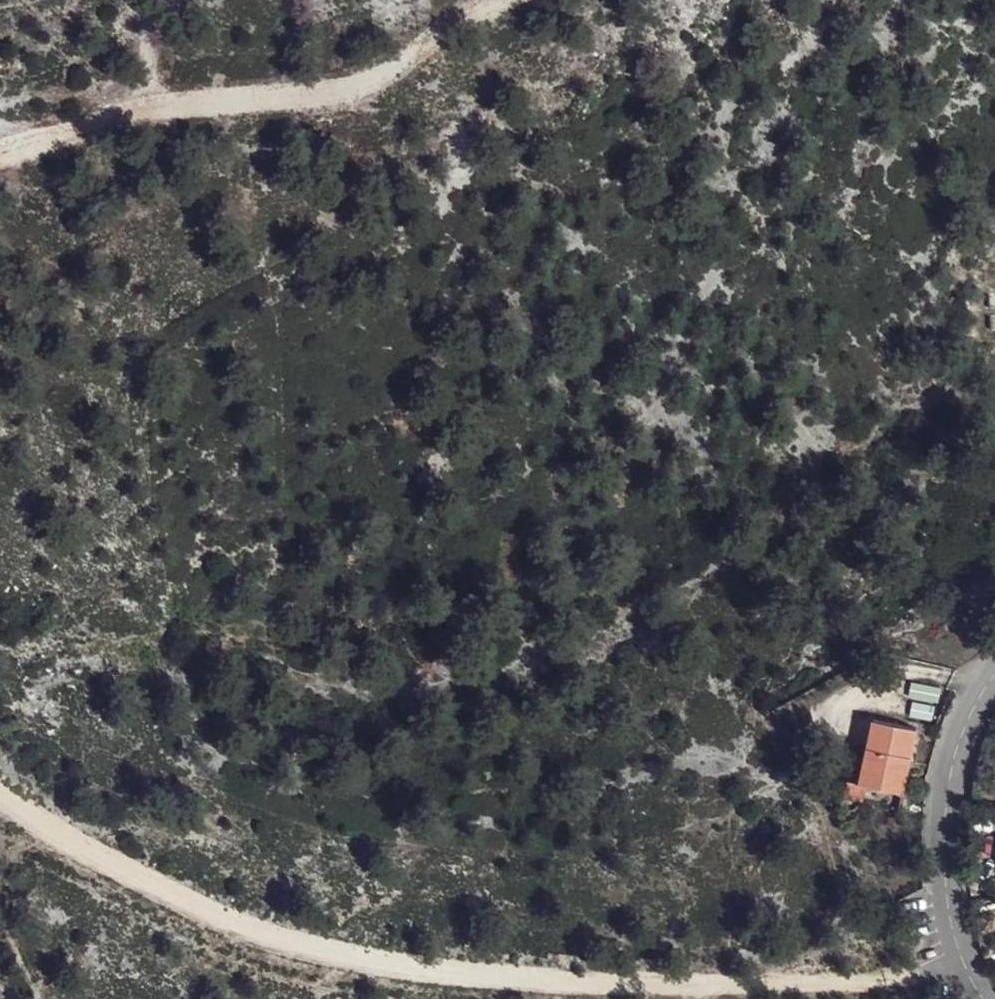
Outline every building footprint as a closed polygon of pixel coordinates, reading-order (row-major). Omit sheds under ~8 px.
[(888,725),(868,727),(854,785),(864,787),(899,796),(901,788),(903,780),(897,779),(898,772),(904,774),(914,731),(888,725)] [(864,787),(854,785),(845,784),(841,800),(860,805),(864,787)]
